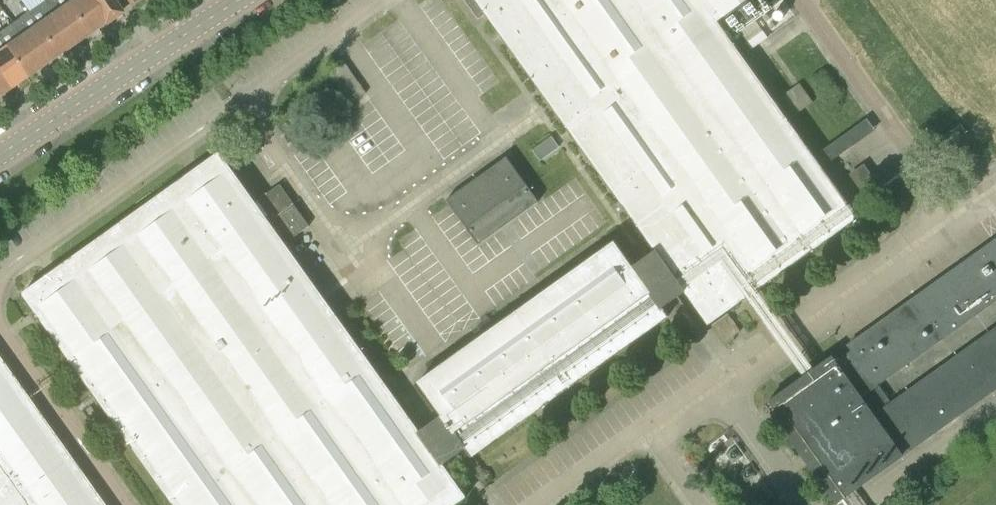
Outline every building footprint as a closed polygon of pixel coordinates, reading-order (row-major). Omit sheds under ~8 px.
[(74,43),(44,0),(29,11),(58,54),(74,43)] [(67,0),(45,0),(44,0),(74,43),(89,32),(67,0)] [(90,0),(67,0),(89,32),(105,22),(90,0)] [(131,0),(90,0),(105,22),(106,23),(122,12),(121,10),(132,2),(131,0)] [(729,37),(779,2),(778,0),(478,0),(581,144),(729,37)] [(58,54),(29,11),(13,22),(43,64),(58,54)] [(13,22),(0,31),(0,36),(27,75),(43,64),(13,22)] [(0,36),(0,69),(12,86),(27,75),(0,36)] [(678,280),(686,291),(710,323),(858,217),(822,168),(814,156),(729,37),(581,144),(657,249),(678,280)] [(0,69),(0,94),(12,86),(0,69)] [(813,102),(800,83),(783,95),(797,114),(813,102)] [(814,156),(822,168),(876,128),(867,117),(814,156)] [(443,465),(420,431),(280,236),(287,231),(292,238),(310,226),(294,204),(281,185),(255,202),(244,187),(264,173),(250,154),(231,168),(228,164),(249,149),(244,142),(222,156),(220,152),(23,293),(175,504),(456,504),(467,497),(443,465)] [(480,244),(539,201),(527,184),(507,157),(447,200),(468,227),(480,244)] [(868,197),(881,188),(864,165),(851,174),(868,197)] [(878,384),(995,300),(995,240),(995,241),(982,223),(957,241),(969,259),(849,345),(854,351),(878,384)] [(678,280),(657,249),(634,266),(616,241),(419,382),(443,415),(420,431),(443,465),(466,448),(472,457),(670,316),(663,307),(686,291),(678,280)] [(724,341),(740,329),(728,312),(712,324),(724,341)] [(937,371),(965,411),(995,389),(995,328),(937,371)] [(878,384),(854,351),(838,363),(833,357),(810,373),(767,404),(837,502),(845,497),(920,443),(892,403),(878,384)] [(14,379),(0,360),(0,389),(14,379)] [(965,411),(937,371),(892,403),(920,443),(965,411)] [(0,389),(0,504),(104,504),(14,379),(0,389)] [(728,431),(705,447),(746,504),(762,504),(774,495),(728,431)]
